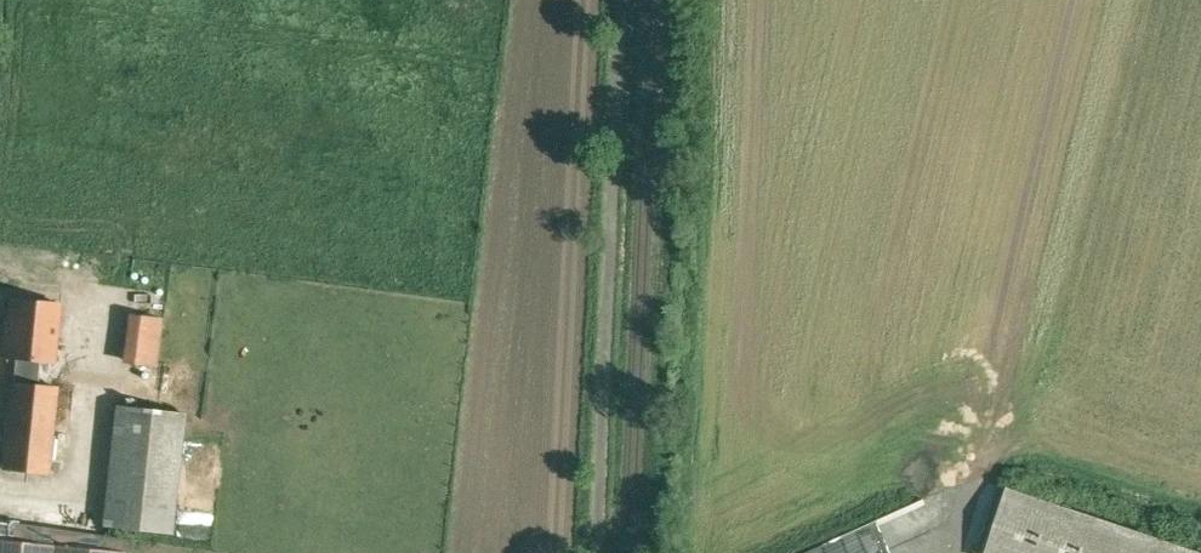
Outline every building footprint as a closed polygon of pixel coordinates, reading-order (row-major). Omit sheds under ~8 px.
[(59,304),(8,298),(0,363),(12,364),(39,367),(52,369),(59,304)] [(161,364),(164,313),(132,311),(128,362),(161,364)] [(39,367),(12,364),(10,386),(37,389),(39,367)] [(0,456),(0,473),(50,479),(60,392),(37,389),(10,386),(8,386),(0,456)] [(187,417),(116,409),(103,527),(173,535),(187,417)] [(984,552),(1200,552),(1200,551),(1004,489),(984,552)] [(0,545),(0,552),(89,552),(0,545)]
